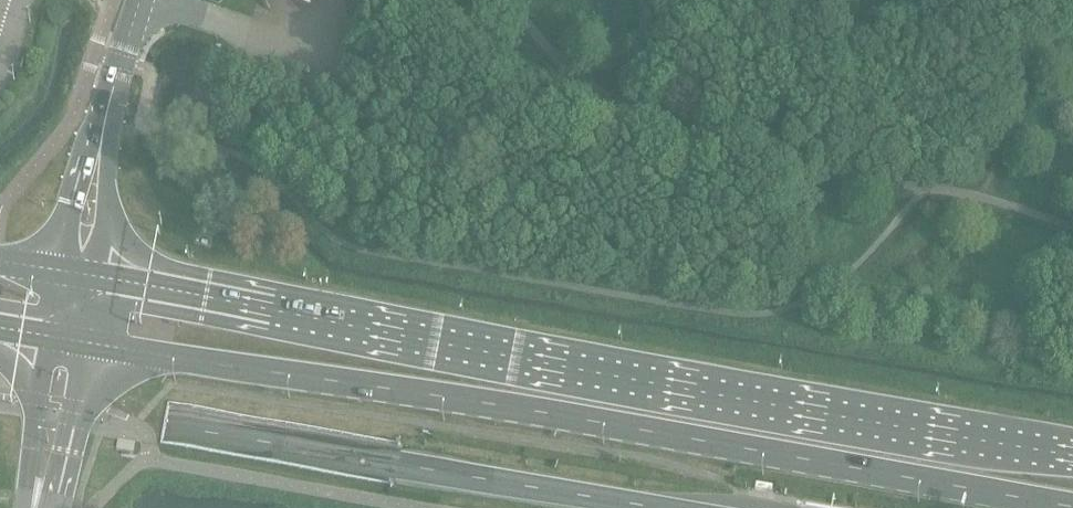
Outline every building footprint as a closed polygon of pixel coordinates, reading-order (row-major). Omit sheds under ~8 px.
[(340,80),(330,77),(326,89),(336,92),(340,80)]
